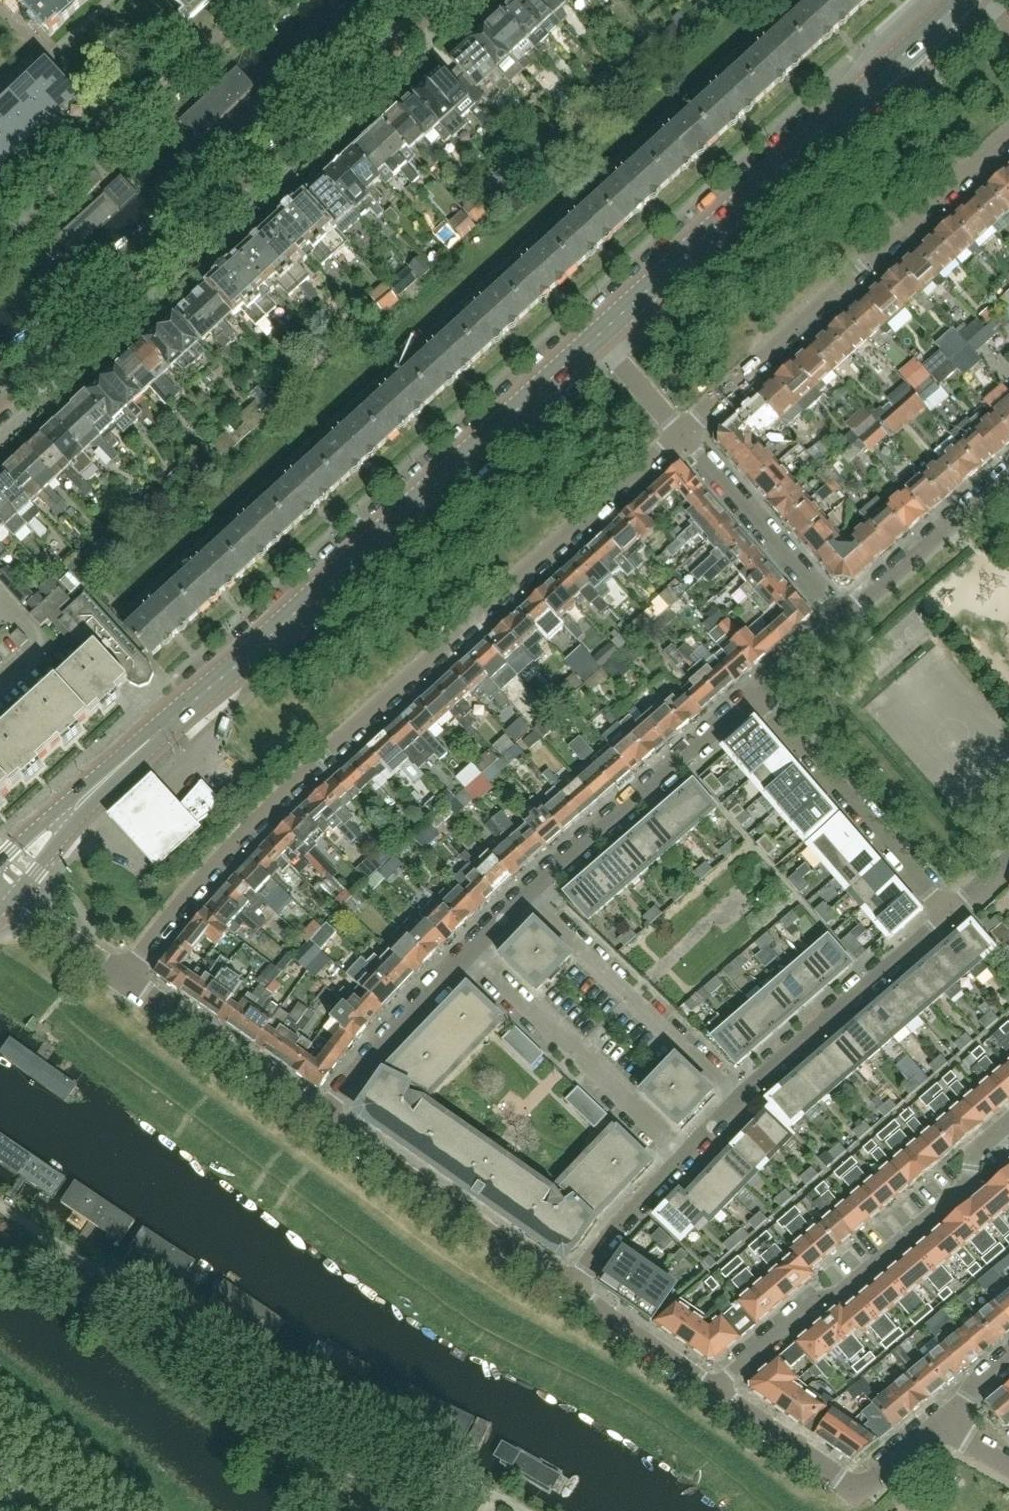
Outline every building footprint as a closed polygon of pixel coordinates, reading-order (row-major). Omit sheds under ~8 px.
[(51,36),(62,26),(61,25),(83,5),(89,0),(16,0),(51,36)] [(185,14),(180,19),(188,28),(218,0),(172,0),(185,14)] [(501,11),(535,47),(542,55),(547,50),(540,43),(548,35),(515,0),(514,0),(505,8),(505,9),(502,11),(501,11)] [(548,35),(561,23),(540,0),(515,0),(548,35)] [(561,23),(568,17),(561,9),(567,4),(564,0),(540,0),(561,23)] [(860,8),(852,0),(813,0),(787,24),(813,52),(840,26),(860,8)] [(860,8),(869,0),(852,0),(860,8)] [(487,25),(485,27),(525,71),(532,65),(525,56),(535,47),(501,11),(498,15),(489,24),(488,23),(487,24),(487,25)] [(583,33),(572,22),(566,28),(576,39),(583,33)] [(675,23),(660,37),(671,49),(686,35),(675,23)] [(792,70),(813,52),(787,24),(740,67),(766,95),(792,70)] [(471,39),(470,40),(471,41),(510,84),(525,71),(485,27),(482,30),(481,30),(480,31),(481,31),(471,40),(471,39)] [(458,68),(449,76),(475,104),(486,94),(478,85),(489,75),(504,92),(508,89),(511,86),(510,84),(471,41),(467,45),(451,60),(458,68)] [(48,63),(30,80),(61,112),(78,95),(48,63)] [(239,64),(165,132),(179,147),(252,79),(239,64)] [(745,114),(766,95),(740,67),(693,110),(718,138),(745,114)] [(442,68),(427,81),(461,119),(469,111),(486,130),(493,124),(475,104),(449,76),(442,68)] [(43,129),(61,112),(30,80),(13,96),(43,129)] [(427,81),(412,95),(447,133),(451,137),(452,138),(461,130),(467,125),(461,119),(427,81)] [(588,86),(577,96),(587,106),(598,97),(588,86)] [(398,108),(397,108),(432,146),(441,138),(445,143),(451,137),(447,133),(412,95),(398,108)] [(0,109),(0,118),(26,145),(43,129),(13,96),(0,109)] [(397,108),(383,122),(409,151),(410,152),(411,151),(419,144),(438,165),(444,159),(432,146),(397,108)] [(698,157),(718,138),(693,110),(646,153),(671,181),(698,157)] [(9,162),(26,145),(0,118),(0,153),(9,162)] [(372,131),(368,135),(401,171),(402,170),(413,183),(419,178),(407,165),(415,158),(410,152),(409,151),(383,122),(372,131)] [(355,147),(353,149),(381,179),(386,185),(387,184),(401,171),(368,135),(363,139),(364,139),(355,147)] [(342,159),(338,162),(377,205),(379,204),(384,199),(372,187),(381,179),(353,149),(353,148),(351,150),(352,150),(342,159)] [(9,162),(0,153),(0,170),(9,162)] [(650,201),(671,181),(646,153),(599,196),(624,224),(650,201)] [(334,166),(326,174),(364,217),(370,211),(378,219),(385,213),(377,205),(338,162),(334,166)] [(132,164),(58,231),(72,246),(146,179),(132,164)] [(1005,170),(988,186),(1008,210),(1008,174),(1005,170)] [(323,177),(304,194),(343,235),(364,217),(326,174),(325,175),(324,175),(323,176),(323,177)] [(525,187),(513,175),(499,188),(511,201),(525,187)] [(501,193),(490,181),(476,194),(487,206),(501,193)] [(407,189),(415,199),(420,194),(412,184),(407,189)] [(988,186),(970,202),(992,227),(1008,212),(1008,210),(988,186)] [(293,202),(287,208),(332,258),(341,249),(349,242),(343,235),(304,194),(294,203),(293,202)] [(602,245),(624,224),(599,196),(551,239),(577,267),(602,245)] [(464,210),(476,222),(489,209),(478,197),(464,210)] [(975,243),(980,249),(998,233),(992,227),(970,202),(953,218),(975,243)] [(280,216),(271,224),(300,255),(298,257),(301,261),(305,257),(302,253),(307,249),(323,266),(332,258),(287,208),(280,215),(280,216)] [(386,213),(394,222),(400,217),(392,208),(386,213)] [(449,224),(460,236),(474,223),(463,211),(449,224)] [(975,243),(953,218),(935,234),(957,259),(967,250),(976,260),(984,253),(980,249),(975,243)] [(260,232),(254,238),(300,288),(310,279),(293,261),(298,257),(300,255),(271,224),(261,233),(260,232)] [(957,259),(935,234),(917,250),(939,275),(957,259)] [(248,246),(238,255),(267,285),(265,287),(268,291),(273,287),(269,283),(274,278),(291,296),(300,288),(254,238),(247,245),(248,246)] [(558,285),(577,267),(551,239),(504,283),(530,311),(558,285)] [(939,275),(917,250),(900,266),(922,291),(931,282),(937,288),(940,288),(946,283),(939,275)] [(228,263),(222,268),(267,318),(276,310),(260,292),(265,287),(267,285),(238,255),(228,264),(228,263)] [(922,291),(900,266),(882,282),(904,307),(913,298),(928,315),(936,308),(929,299),(922,291)] [(215,276),(206,284),(233,314),(234,315),(241,308),(258,326),(267,318),(222,268),(214,275),(215,276)] [(904,307),(882,282),(864,298),(886,323),(904,307)] [(510,329),(530,311),(504,283),(457,326),(483,354),(510,329)] [(206,284),(191,298),(229,340),(231,338),(236,333),(225,321),(233,314),(206,284)] [(994,303),(1003,314),(1008,309),(1008,291),(994,303)] [(191,298),(176,311),(204,341),(210,335),(223,350),(232,343),(229,340),(191,298)] [(886,323),(864,298),(847,314),(869,339),(879,329),(884,335),(888,335),(892,331),(885,324),(886,323)] [(998,318),(989,308),(980,316),(989,326),(992,323),(998,318)] [(365,311),(357,319),(368,330),(376,322),(365,311)] [(162,324),(159,327),(192,363),(200,356),(207,350),(200,342),(173,314),(172,315),(173,315),(163,324),(162,324)] [(869,339),(847,314),(829,330),(851,355),(869,339)] [(357,319),(347,329),(358,340),(368,330),(357,319)] [(980,334),(985,329),(977,321),(959,336),(967,345),(980,334)] [(999,332),(992,323),(989,326),(985,329),(992,338),(999,332)] [(461,374),(483,354),(457,326),(410,369),(436,397),(461,374)] [(145,339),(145,340),(171,368),(178,362),(185,370),(192,363),(159,327),(154,331),(155,331),(146,340),(145,339)] [(992,338),(985,329),(980,334),(987,342),(992,338)] [(851,355),(829,330),(812,346),(833,371),(851,355)] [(967,345),(959,336),(955,331),(936,347),(942,353),(948,361),(967,345)] [(134,349),(131,353),(174,400),(179,395),(168,384),(162,377),(171,368),(145,340),(144,341),(135,350),(134,349)] [(976,355),(967,345),(948,361),(957,371),(976,355)] [(833,371),(812,346),(794,362),(821,393),(828,387),(822,381),(833,371)] [(117,365),(116,365),(143,394),(144,395),(150,388),(155,393),(167,406),(174,400),(131,353),(127,356),(127,357),(118,365),(117,365)] [(930,376),(948,361),(942,353),(924,369),(930,376)] [(914,358),(899,372),(915,390),(925,380),(930,376),(924,369),(918,362),(914,358)] [(958,372),(957,371),(948,361),(930,376),(940,387),(958,372)] [(798,403),(805,411),(806,412),(823,397),(820,394),(821,393),(794,362),(776,378),(798,403)] [(116,365),(102,378),(138,417),(142,413),(134,404),(133,403),(143,394),(116,365)] [(414,417),(436,397),(410,369),(363,412),(389,440),(414,417)] [(941,388),(940,387),(930,376),(925,380),(915,390),(913,391),(924,404),(941,388)] [(88,391),(88,392),(116,423),(115,424),(124,434),(139,420),(137,418),(138,417),(102,378),(98,383),(89,392),(88,391)] [(798,403),(776,378),(758,395),(780,419),(787,427),(804,412),(805,411),(798,403)] [(895,408),(909,395),(901,386),(887,399),(895,408)] [(927,408),(924,404),(913,391),(909,395),(895,408),(909,424),(927,408)] [(80,399),(73,405),(113,449),(120,443),(108,431),(115,424),(116,423),(88,392),(86,394),(84,395),(80,398),(80,399)] [(780,419),(758,395),(757,395),(729,420),(741,422),(746,417),(763,434),(780,419)] [(1002,405),(994,395),(986,402),(994,412),(1008,429),(1008,399),(1002,405)] [(60,418),(56,422),(84,452),(88,449),(88,448),(100,448),(113,463),(120,456),(113,449),(73,405),(72,406),(72,407),(71,408),(70,408),(69,409),(69,410),(61,417),(60,418)] [(267,419),(253,405),(240,417),(241,418),(253,432),(267,419)] [(871,415),(878,423),(881,420),(888,414),(880,406),(870,415),(871,415)] [(909,424),(895,408),(888,414),(881,420),(895,436),(909,424)] [(367,460),(389,440),(363,412),(315,455),(341,483),(367,460)] [(994,412),(983,421),(978,416),(971,421),(976,427),(998,453),(1008,443),(1008,429),(994,412)] [(859,439),(878,423),(871,415),(852,431),(859,439)] [(750,447),(751,433),(755,430),(758,434),(763,434),(746,417),(741,422),(729,420),(714,434),(713,440),(718,445),(733,445),(738,451),(745,458),(754,451),(750,447)] [(980,468),(998,453),(976,427),(971,421),(967,417),(949,433),(958,443),(980,468)] [(239,444),(253,432),(241,418),(231,428),(225,421),(221,424),(228,432),(239,444)] [(43,434),(42,434),(80,474),(82,476),(94,465),(95,464),(84,452),(56,422),(55,422),(55,423),(47,430),(46,430),(45,431),(45,432),(43,434)] [(889,436),(878,423),(859,439),(867,448),(870,452),(889,436)] [(819,430),(812,436),(818,444),(826,437),(819,430)] [(851,446),(859,439),(852,431),(844,439),(851,446)] [(239,444),(228,432),(214,445),(226,457),(239,444)] [(30,446),(29,447),(57,477),(64,470),(87,495),(94,488),(82,476),(80,474),(42,434),(42,435),(40,437),(39,437),(38,438),(30,446)] [(818,444),(816,446),(824,455),(834,446),(826,437),(818,444)] [(807,438),(805,440),(801,444),(808,453),(814,447),(807,438)] [(849,464),(867,448),(859,439),(851,446),(841,455),(849,464)] [(980,468),(958,443),(940,458),(962,484),(980,468)] [(211,471),(226,457),(214,445),(199,458),(211,471)] [(753,486),(778,463),(764,447),(765,447),(758,447),(754,451),(745,458),(738,451),(733,445),(718,445),(753,486)] [(28,448),(16,459),(55,500),(59,505),(64,501),(59,496),(49,485),(57,477),(29,447),(30,446),(29,446),(28,447),(28,448)] [(319,503),(341,483),(315,455),(268,498),(292,529),(319,503)] [(962,484),(940,458),(922,474),(944,500),(962,484)] [(16,459),(3,471),(31,502),(38,495),(48,506),(53,511),(59,505),(55,500),(16,459)] [(701,487),(680,463),(665,477),(665,478),(651,490),(662,503),(676,490),(686,501),(701,487)] [(770,504),(794,482),(778,463),(753,486),(770,504)] [(833,466),(825,473),(832,480),(839,489),(847,483),(833,466)] [(0,474),(0,494),(27,524),(35,532),(34,533),(42,541),(50,533),(36,519),(42,513),(31,502),(3,471),(0,474)] [(832,480),(825,473),(819,478),(826,486),(826,485),(832,480)] [(944,500),(922,474),(904,490),(926,515),(944,500)] [(839,489),(832,480),(826,485),(833,493),(839,489)] [(786,522),(810,500),(794,482),(770,504),(786,522)] [(693,526),(717,505),(701,487),(686,501),(680,506),(692,520),(689,522),(693,526)] [(657,528),(647,516),(662,503),(651,490),(636,504),(620,518),(621,518),(643,540),(657,528)] [(926,515),(904,490),(886,505),(908,531),(926,515)] [(5,527),(15,536),(22,529),(27,524),(0,494),(0,522),(5,527)] [(271,547),(286,534),(292,529),(268,498),(221,542),(247,570),(271,547)] [(802,541),(827,519),(810,500),(786,522),(796,534),(802,541)] [(59,505),(53,511),(59,517),(65,511),(59,505)] [(694,540),(700,535),(707,543),(716,535),(732,522),(717,505),(693,526),(685,533),(675,542),(657,558),(664,566),(693,540),(694,540)] [(908,531),(886,505),(867,521),(890,547),(905,534),(908,531)] [(642,541),(643,540),(621,518),(604,533),(626,556),(626,557),(638,570),(646,563),(638,554),(647,547),(642,541)] [(825,551),(834,543),(839,539),(839,533),(827,519),(802,541),(835,579),(836,564),(825,551)] [(890,547),(867,521),(852,534),(852,541),(856,545),(866,557),(861,563),(862,571),(883,553),(890,547)] [(703,577),(747,538),(732,522),(716,535),(707,543),(714,551),(710,554),(712,556),(691,575),(699,582),(704,578),(703,577)] [(675,542),(685,533),(679,526),(669,535),(675,542)] [(626,556),(604,533),(588,548),(613,577),(621,570),(629,578),(638,570),(626,557),(626,556)] [(94,545),(107,559),(117,550),(104,536),(94,545)] [(761,556),(747,538),(703,577),(704,578),(710,585),(732,565),(733,566),(740,575),(761,556)] [(225,590),(247,570),(221,542),(174,585),(200,613),(225,590)] [(862,571),(861,563),(866,557),(856,545),(853,548),(852,547),(837,547),(834,543),(825,551),(836,564),(835,579),(839,584),(846,585),(862,571)] [(8,553),(0,544),(0,560),(8,553)] [(107,559),(94,545),(83,555),(96,569),(107,559)] [(613,577),(588,548),(571,563),(604,599),(611,592),(604,585),(613,577)] [(776,573),(761,556),(740,575),(747,583),(740,589),(743,593),(732,602),(737,608),(776,573)] [(94,574),(79,558),(68,568),(82,584),(94,574)] [(21,604),(32,594),(8,568),(6,570),(0,563),(0,582),(21,604)] [(604,599),(571,563),(554,579),(574,601),(581,595),(590,606),(592,605),(601,615),(609,607),(613,611),(614,610),(604,599)] [(82,584),(71,572),(60,582),(72,594),(82,584)] [(791,590),(776,573),(737,608),(738,609),(749,599),(751,602),(752,601),(764,614),(791,590)] [(51,579),(39,589),(47,599),(59,588),(51,579)] [(577,604),(574,601),(554,579),(537,594),(564,625),(577,640),(584,634),(568,617),(564,620),(562,617),(577,604)] [(685,591),(675,581),(668,588),(678,598),(685,591)] [(178,634),(200,613),(174,585),(127,629),(153,657),(153,658),(155,656),(154,656),(178,634)] [(79,725),(100,705),(105,710),(122,694),(118,689),(126,681),(140,688),(149,684),(154,675),(150,664),(148,661),(153,657),(127,629),(121,633),(85,595),(64,615),(59,611),(71,600),(60,588),(30,615),(41,627),(49,620),(70,643),(57,655),(73,672),(0,739),(0,806),(5,802),(0,797),(23,776),(27,781),(45,765),(40,760),(62,741),(66,746),(83,730),(79,725)] [(813,615),(791,590),(764,614),(765,615),(777,605),(785,615),(772,627),(783,640),(796,628),(797,629),(813,615)] [(39,593),(27,604),(33,611),(45,600),(39,593)] [(564,625),(537,594),(520,610),(546,638),(545,639),(547,641),(555,633),(564,625)] [(645,614),(651,622),(668,607),(662,599),(645,614)] [(546,638),(520,610),(503,625),(533,657),(531,659),(535,663),(545,654),(538,645),(545,639),(546,638)] [(651,622),(645,614),(644,613),(627,628),(634,636),(651,622)] [(731,643),(741,634),(728,620),(719,628),(718,629),(731,643)] [(533,657),(503,625),(487,640),(507,663),(515,655),(524,665),(531,659),(533,657)] [(731,643),(718,629),(719,628),(718,627),(708,636),(724,654),(716,661),(715,661),(734,683),(752,668),(731,643)] [(767,654),(783,640),(772,627),(756,641),(746,630),(741,634),(731,643),(752,668),(767,655),(767,654)] [(28,639),(19,629),(11,636),(21,646),(28,639)] [(610,644),(618,652),(628,643),(621,634),(610,644)] [(507,663),(487,640),(470,656),(491,679),(505,667),(504,666),(507,663)] [(633,641),(619,653),(628,663),(641,651),(633,641)] [(717,698),(734,683),(715,661),(716,661),(704,647),(696,655),(687,644),(678,651),(684,660),(717,698)] [(684,660),(678,651),(673,645),(664,653),(676,667),(680,664),(684,660)] [(593,659),(581,646),(565,661),(585,682),(601,667),(593,659)] [(604,650),(593,659),(601,667),(611,658),(604,650)] [(617,679),(631,668),(626,662),(619,655),(606,666),(617,679)] [(491,679),(470,656),(453,671),(472,692),(480,685),(490,696),(492,695),(503,707),(510,701),(499,688),(491,679)] [(700,713),(717,698),(684,660),(680,664),(687,672),(691,677),(693,676),(695,679),(690,683),(695,689),(687,696),(686,697),(700,713)] [(472,692),(453,671),(436,686),(477,732),(482,727),(470,713),(472,711),(463,700),(472,692)] [(567,698),(583,684),(574,674),(558,688),(567,698)] [(477,732),(436,686),(419,702),(438,723),(450,712),(473,739),(477,734),(476,733),(477,732)] [(556,708),(567,698),(558,689),(548,699),(556,708)] [(700,713),(686,697),(678,704),(673,698),(668,702),(665,699),(662,703),(661,703),(683,727),(700,713)] [(683,727),(661,703),(659,700),(651,707),(654,710),(644,718),(647,721),(666,742),(683,727)] [(438,723),(419,702),(402,717),(442,760),(449,754),(428,731),(429,730),(438,723)] [(542,706),(528,718),(534,726),(548,713),(542,706)] [(649,757),(620,724),(619,725),(609,713),(605,717),(619,732),(615,736),(621,743),(613,750),(632,772),(649,757)] [(666,742),(647,721),(644,718),(637,724),(630,716),(620,724),(649,757),(666,742)] [(442,760),(402,717),(385,733),(424,774),(427,771),(414,756),(414,757),(408,751),(419,738),(423,741),(441,761),(442,760)] [(738,764),(772,736),(758,720),(756,722),(756,721),(725,748),(738,764)] [(520,722),(507,733),(515,742),(528,730),(520,722)] [(553,731),(545,722),(536,730),(544,739),(553,731)] [(530,750),(542,740),(535,732),(523,741),(530,750)] [(424,774),(385,733),(368,748),(394,776),(404,766),(407,769),(412,765),(422,776),(424,774)] [(501,756),(513,744),(504,735),(492,746),(501,756)] [(595,754),(580,736),(574,741),(590,759),(595,754)] [(752,780),(785,751),(772,736),(738,764),(752,780)] [(590,759),(574,741),(568,746),(581,760),(587,761),(590,759)] [(508,766),(524,753),(517,745),(501,757),(508,766)] [(632,772),(613,750),(609,746),(600,754),(601,756),(596,760),(593,762),(615,787),(632,772)] [(394,776),(368,748),(352,763),(396,812),(395,813),(399,816),(403,812),(381,788),(386,784),(380,778),(387,771),(393,777),(394,776)] [(766,795),(798,767),(785,751),(752,780),(766,795)] [(491,782),(507,768),(499,759),(482,774),(483,775),(491,782)] [(615,787),(593,762),(591,759),(582,767),(587,773),(579,780),(597,802),(615,787)] [(396,812),(352,763),(335,779),(354,799),(366,787),(369,791),(368,792),(390,817),(395,813),(396,812)] [(779,811),(812,782),(798,767),(766,795),(779,811)] [(580,817),(597,802),(579,780),(568,789),(561,781),(560,782),(549,769),(543,775),(554,788),(555,788),(580,817)] [(710,789),(719,781),(713,774),(704,782),(710,789)] [(476,803),(493,788),(482,775),(465,791),(476,803)] [(155,779),(110,819),(160,875),(205,835),(155,779)] [(354,799),(335,779),(318,794),(358,838),(358,839),(364,845),(369,841),(351,822),(355,818),(345,808),(354,799)] [(716,796),(726,788),(719,781),(710,789),(716,796)] [(223,804),(203,782),(202,783),(202,784),(176,814),(190,829),(207,816),(223,804)] [(718,810),(695,782),(682,794),(705,821),(718,810)] [(793,826),(825,797),(812,782),(779,811),(793,826)] [(555,788),(554,788),(546,796),(552,803),(545,810),(563,832),(580,817),(555,788)] [(456,816),(474,801),(464,791),(447,806),(456,816)] [(358,838),(318,794),(301,810),(323,833),(329,827),(334,832),(339,828),(353,843),(358,839),(358,838)] [(447,802),(439,794),(425,806),(433,815),(447,802)] [(705,821),(682,794),(669,805),(693,832),(705,821)] [(806,842),(837,815),(839,813),(825,797),(793,826),(806,842)] [(693,832),(669,805),(656,816),(680,843),(693,832)] [(737,820),(746,812),(740,805),(731,813),(737,820)] [(454,815),(446,806),(428,822),(430,825),(436,831),(454,815)] [(540,813),(536,817),(533,814),(524,822),(526,825),(527,824),(546,846),(563,832),(545,810),(544,810),(541,807),(538,811),(540,813)] [(323,833),(301,810),(284,826),(328,872),(332,868),(314,849),(318,845),(317,843),(324,835),(322,834),(323,833)] [(752,819),(746,812),(737,820),(743,827),(752,819)] [(546,846),(527,824),(526,825),(518,832),(501,813),(493,820),(511,840),(529,861),(546,846)] [(680,843),(656,816),(644,827),(667,854),(680,843)] [(824,862),(857,834),(843,818),(841,820),(810,846),(824,862)] [(529,861),(511,840),(493,820),(485,826),(496,838),(501,838),(502,841),(504,845),(500,849),(493,856),(512,877),(529,861)] [(430,825),(423,832),(433,842),(440,835),(436,831),(430,825)] [(328,872),(284,826),(274,836),(267,843),(290,866),(298,859),(301,862),(306,857),(324,876),(345,899),(350,894),(328,872)] [(667,854),(644,827),(631,838),(655,865),(667,854)] [(838,878),(870,849),(857,834),(824,862),(838,878)] [(764,851),(773,843),(767,836),(758,844),(764,851)] [(655,865),(631,838),(618,849),(642,877),(655,865)] [(734,854),(740,849),(733,841),(727,846),(734,854)] [(290,866),(267,843),(251,860),(288,893),(290,890),(275,876),(280,871),(282,873),(290,866)] [(779,850),(773,843),(764,851),(770,858),(779,850)] [(734,854),(727,846),(721,851),(728,859),(734,854)] [(642,877),(618,849),(605,860),(629,888),(642,877)] [(851,893),(884,865),(870,849),(838,878),(851,893)] [(495,892),(461,855),(460,856),(455,851),(446,860),(456,871),(460,866),(464,871),(461,874),(467,880),(460,888),(479,907),(495,892)] [(512,877),(493,856),(492,857),(488,853),(479,862),(477,860),(473,864),(471,863),(474,859),(466,851),(461,855),(495,892),(499,887),(512,877)] [(288,893),(251,860),(236,877),(263,900),(270,893),(280,903),(288,893)] [(629,888),(605,860),(593,871),(616,899),(629,888)] [(364,863),(357,870),(368,881),(375,874),(364,863)] [(714,871),(708,863),(702,868),(708,876),(714,871)] [(864,909),(897,880),(884,865),(851,893),(864,909)] [(708,876),(702,868),(696,874),(702,881),(708,876)] [(616,899),(593,871),(580,883),(604,910),(616,899)] [(805,879),(799,872),(789,880),(796,887),(805,879)] [(263,900),(236,877),(221,893),(262,929),(267,923),(261,917),(269,907),(262,901),(263,900)] [(811,886),(805,879),(796,887),(802,894),(811,886)] [(878,924),(910,896),(897,880),(864,909),(878,924)] [(604,910),(580,883),(567,894),(591,921),(604,910)] [(689,893),(682,885),(676,890),(683,898),(689,893)] [(437,898),(463,924),(479,907),(460,888),(451,896),(445,890),(437,898)] [(463,924),(437,898),(436,897),(428,889),(422,895),(432,904),(420,916),(425,921),(446,941),(463,924)] [(683,898),(676,890),(670,896),(677,903),(683,898)] [(262,929),(221,893),(206,911),(221,924),(235,936),(244,925),(256,935),(262,929)] [(343,907),(352,915),(365,902),(356,894),(343,907)] [(892,940),(922,913),(924,911),(910,896),(878,924),(892,940)] [(822,918),(831,910),(825,903),(816,911),(822,918)] [(664,915),(657,907),(651,912),(658,920),(664,915)] [(828,925),(838,917),(831,910),(822,918),(828,925)] [(180,942),(193,952),(206,938),(215,947),(229,932),(221,924),(206,911),(192,925),(193,926),(180,942)] [(658,920),(651,912),(645,918),(652,925),(658,920)] [(801,919),(794,912),(788,917),(795,924),(801,919)] [(340,922),(334,916),(327,923),(333,929),(340,922)] [(795,924),(788,917),(782,922),(789,930),(795,924)] [(400,928),(430,958),(446,941),(425,921),(419,928),(409,919),(400,928)] [(990,934),(1003,924),(1000,921),(997,923),(994,919),(985,928),(990,934)] [(299,935),(308,944),(322,928),(316,922),(308,931),(305,928),(299,935)] [(554,975),(572,956),(537,923),(502,958),(538,992),(554,975)] [(997,950),(973,923),(960,934),(984,961),(997,950)] [(325,926),(311,941),(321,951),(337,933),(327,924),(325,926)] [(996,941),(1006,933),(1003,929),(1006,927),(1003,924),(990,934),(996,941)] [(415,974),(430,958),(400,928),(391,938),(397,943),(390,951),(415,974)] [(638,937),(632,929),(626,935),(632,942),(638,937)] [(776,941),(769,934),(763,939),(769,947),(776,941)] [(849,949),(858,941),(852,934),(843,942),(849,949)] [(984,961),(960,934),(947,945),(977,979),(988,969),(982,962),(984,961)] [(632,942),(626,935),(619,940),(615,935),(608,941),(618,953),(625,946),(626,948),(632,942)] [(854,965),(830,938),(817,949),(840,977),(854,965)] [(769,947),(763,939),(757,944),(763,952),(769,947)] [(321,951),(311,941),(295,958),(307,970),(317,959),(320,962),(326,955),(321,951)] [(864,948),(858,941),(849,949),(855,956),(864,948)] [(193,976),(180,967),(193,952),(180,942),(168,958),(168,957),(155,974),(167,983),(181,993),(193,976)] [(977,979),(947,945),(935,956),(958,983),(970,973),(976,980),(977,979)] [(840,977),(817,949),(804,960),(828,988),(840,977)] [(399,990),(415,974),(390,951),(381,960),(375,955),(369,961),(399,990)] [(384,1006),(399,990),(369,961),(359,952),(350,962),(363,973),(362,974),(369,981),(363,987),(383,1007),(384,1006)] [(282,972),(293,959),(288,954),(276,967),(282,972)] [(200,1006),(225,969),(230,962),(221,956),(208,976),(198,969),(193,976),(181,993),(182,994),(182,993),(200,1006)] [(750,963),(743,956),(737,961),(744,969),(750,963)] [(958,983),(935,956),(922,967),(952,1002),(964,991),(958,984),(958,983)] [(828,988),(804,960),(791,972),(815,999),(828,988)] [(744,969),(737,961),(731,966),(738,974),(744,969)] [(271,965),(260,977),(270,986),(281,973),(271,965)] [(952,1002),(922,967),(909,978),(933,1006),(945,995),(951,1002),(952,1002)] [(219,1019),(235,995),(244,983),(230,973),(225,969),(200,1006),(219,1019)] [(815,999),(791,972),(779,983),(802,1010),(815,999)] [(725,985),(718,978),(712,983),(719,991),(725,985)] [(933,1006),(909,978),(896,989),(920,1017),(933,1006)] [(255,1044),(280,1009),(268,1000),(280,984),(275,981),(267,991),(266,990),(237,1032),(255,1044)] [(719,991),(712,983),(706,988),(713,996),(719,991)] [(802,1010),(779,983),(766,994),(790,1021),(802,1010)] [(465,1191),(492,1152),(422,1102),(503,1018),(468,984),(384,1071),(366,1097),(365,1099),(365,1101),(364,1103),(363,1106),(363,1107),(363,1109),(363,1111),(364,1114),(365,1116),(365,1118),(367,1120),(368,1122),(370,1124),(371,1125),(465,1191)] [(237,1032),(266,990),(260,986),(253,996),(248,993),(243,1000),(235,995),(219,1019),(237,1032)] [(352,995),(345,988),(336,997),(343,1003),(343,1004),(344,1005),(368,1025),(383,1007),(363,987),(362,988),(360,986),(352,995)] [(920,1017),(896,989),(884,1000),(907,1028),(920,1017)] [(790,1021),(766,994),(753,1005),(777,1032),(790,1021)] [(907,1028),(884,1000),(871,1011),(895,1039),(907,1028)] [(699,1009),(697,1007),(692,1001),(685,1006),(691,1014),(699,1009)] [(274,1057),(308,1009),(299,1003),(290,1016),(280,1009),(255,1044),(274,1057)] [(354,1040),(368,1026),(368,1025),(344,1005),(330,1019),(341,1030),(330,1045),(343,1055),(354,1040)] [(777,1032),(753,1005),(740,1016),(764,1043),(777,1032)] [(305,1054),(312,1043),(303,1037),(300,1041),(294,1037),(300,1030),(304,1033),(314,1018),(307,1012),(309,1010),(308,1009),(274,1057),(293,1071),(305,1054)] [(895,1039),(871,1011),(858,1022),(882,1050),(895,1039)] [(1000,1020),(993,1012),(987,1017),(994,1025),(1000,1020)] [(0,1016),(0,1041),(12,1024),(0,1016)] [(764,1043),(740,1016),(728,1027),(751,1054),(764,1043)] [(716,1037),(715,1038),(738,1065),(751,1054),(728,1027),(719,1017),(707,1028),(716,1037)] [(994,1025),(987,1017),(981,1022),(988,1030),(994,1025)] [(882,1050),(858,1022),(846,1033),(869,1061),(882,1050)] [(1008,1032),(1008,1024),(1008,1022),(999,1030),(1004,1036),(1008,1032)] [(37,1036),(42,1029),(36,1024),(31,1031),(37,1036)] [(545,1055),(516,1027),(503,1041),(532,1068),(545,1055)] [(1000,1045),(1007,1039),(1004,1036),(999,1030),(992,1036),(997,1042),(1000,1045)] [(869,1061),(846,1033),(833,1045),(857,1072),(869,1061)] [(975,1042),(968,1034),(962,1039),(969,1047),(975,1042)] [(1007,1038),(1007,1039),(1000,1045),(999,1045),(1008,1056),(1008,1040),(1007,1038)] [(969,1047),(962,1039),(956,1044),(963,1052),(969,1047)] [(330,1045),(317,1062),(305,1054),(293,1071),(307,1081),(319,1089),(331,1072),(343,1055),(330,1045)] [(857,1072),(833,1045),(820,1056),(844,1083),(857,1072)] [(975,1061),(984,1053),(979,1047),(970,1055),(975,1061)] [(966,1069),(975,1061),(970,1055),(961,1063),(966,1069)] [(844,1083),(820,1056),(808,1067),(831,1094),(844,1083)] [(949,1064),(943,1056),(937,1061),(943,1069),(949,1064)] [(679,1128),(713,1092),(678,1058),(660,1076),(643,1094),(679,1128)] [(1006,1065),(997,1072),(985,1058),(979,1063),(1008,1098),(1008,1069),(1006,1065)] [(943,1069),(937,1061),(931,1066),(937,1074),(943,1069)] [(979,1063),(971,1069),(983,1084),(977,1089),(996,1111),(1005,1104),(1008,1101),(1008,1098),(979,1063)] [(831,1094),(808,1067),(795,1078),(819,1105),(831,1094)] [(947,1085),(956,1078),(951,1072),(942,1079),(947,1085)] [(819,1105),(795,1078),(782,1089),(806,1116),(819,1105)] [(924,1086),(917,1078),(911,1083),(918,1091),(924,1086)] [(996,1111),(977,1089),(969,1096),(957,1082),(950,1087),(982,1124),(985,1121),(996,1111)] [(918,1091),(911,1083),(905,1089),(912,1096),(918,1091)] [(942,1090),(937,1084),(928,1091),(933,1098),(942,1090)] [(982,1124),(950,1087),(949,1088),(961,1103),(955,1109),(942,1094),(936,1099),(969,1137),(982,1125),(981,1124),(982,1124)] [(608,1116),(579,1088),(567,1101),(596,1129),(608,1116)] [(806,1116),(782,1089),(769,1100),(793,1127),(806,1116)] [(924,1105),(933,1098),(928,1091),(919,1099),(924,1105)] [(969,1137),(936,1099),(928,1106),(940,1120),(934,1126),(954,1149),(969,1137)] [(899,1108),(892,1100),(886,1105),(893,1113),(899,1108)] [(893,1113),(886,1105),(880,1111),(886,1118),(893,1113)] [(905,1122),(914,1114),(909,1108),(900,1116),(905,1122)] [(795,1137),(769,1112),(756,1125),(783,1150),(795,1137)] [(954,1149),(934,1126),(927,1132),(914,1118),(908,1123),(940,1161),(954,1149)] [(891,1134),(899,1126),(894,1120),(886,1128),(891,1134)] [(873,1130),(866,1122),(860,1127),(867,1135),(873,1130)] [(940,1161),(908,1123),(907,1124),(919,1138),(912,1145),(899,1130),(893,1135),(926,1173),(940,1161)] [(783,1150),(756,1125),(745,1137),(771,1162),(783,1150)] [(861,1140),(867,1135),(860,1127),(854,1133),(861,1140)] [(882,1142),(891,1134),(886,1128),(877,1136),(882,1142)] [(597,1220),(632,1184),(653,1162),(618,1129),(555,1195),(507,1162),(499,1156),(486,1176),(472,1196),(551,1251),(552,1252),(554,1253),(557,1253),(558,1254),(560,1254),(563,1254),(566,1254),(568,1253),(571,1252),(573,1251),(575,1250),(578,1247),(579,1245),(597,1220)] [(926,1173),(893,1135),(885,1143),(898,1157),(892,1162),(912,1185),(926,1173)] [(771,1162),(745,1137),(733,1149),(759,1174),(771,1162)] [(869,1154),(877,1146),(872,1140),(864,1148),(869,1154)] [(848,1152),(841,1144),(835,1149),(842,1157),(848,1152)] [(759,1174),(733,1149),(721,1161),(748,1186),(759,1174)] [(842,1157),(835,1149),(829,1155),(836,1162),(842,1157)] [(912,1185),(892,1162),(891,1163),(883,1152),(880,1149),(873,1155),(885,1169),(878,1175),(897,1197),(909,1186),(910,1187),(912,1185)] [(0,1153),(0,1177),(21,1190),(31,1173),(0,1153)] [(826,1154),(819,1160),(827,1170),(836,1162),(829,1155),(828,1156),(826,1154)] [(849,1171),(858,1163),(853,1157),(844,1165),(849,1171)] [(748,1186),(721,1161),(710,1173),(736,1198),(748,1186)] [(840,1179),(849,1171),(844,1165),(835,1173),(840,1179)] [(897,1197),(878,1175),(871,1181),(858,1167),(851,1173),(883,1209),(896,1197),(897,1197)] [(820,1176),(813,1168),(807,1173),(814,1181),(820,1176)] [(736,1198),(710,1173),(698,1186),(724,1211),(736,1198)] [(814,1181),(807,1173),(801,1179),(808,1186),(814,1181)] [(883,1209),(851,1173),(844,1179),(856,1194),(849,1199),(868,1221),(878,1213),(883,1209)] [(1001,1176),(987,1188),(1006,1210),(1008,1207),(1008,1185),(1001,1176)] [(111,1226),(44,1182),(33,1199),(99,1243),(111,1226)] [(821,1196),(830,1188),(824,1182),(816,1190),(821,1196)] [(724,1211),(698,1186),(687,1197),(681,1192),(713,1223),(724,1211)] [(987,1188),(973,1201),(1004,1236),(1008,1232),(1008,1229),(998,1216),(1006,1210),(987,1188)] [(795,1198),(788,1190),(782,1196),(789,1203),(795,1198)] [(812,1204),(821,1196),(816,1190),(807,1198),(812,1204)] [(713,1223),(681,1192),(669,1204),(695,1229),(706,1218),(712,1223),(713,1223)] [(868,1221),(849,1199),(842,1206),(830,1192),(823,1198),(854,1233),(865,1224),(868,1221)] [(789,1203),(782,1196),(776,1201),(783,1209),(789,1203)] [(854,1233),(823,1198),(816,1204),(828,1218),(821,1224),(840,1246),(849,1238),(854,1233)] [(984,1228),(991,1222),(1003,1237),(1004,1236),(973,1201),(959,1213),(989,1249),(996,1243),(984,1228)] [(695,1229),(669,1204),(657,1217),(683,1242),(695,1229)] [(792,1221),(801,1213),(796,1207),(787,1215),(792,1221)] [(769,1220),(762,1213),(756,1218),(763,1226),(769,1220)] [(989,1249),(959,1213),(944,1225),(963,1247),(963,1246),(970,1241),(982,1255),(989,1249)] [(783,1229),(792,1221),(787,1215),(778,1223),(783,1229)] [(840,1246),(821,1224),(813,1231),(801,1216),(795,1222),(826,1258),(827,1257),(840,1246)] [(763,1226),(756,1218),(750,1223),(757,1231),(763,1226)] [(826,1258),(795,1222),(787,1228),(799,1243),(792,1249),(795,1253),(796,1253),(812,1271),(826,1258)] [(963,1247),(944,1225),(930,1237),(949,1259),(956,1253),(968,1267),(975,1260),(963,1246),(963,1247)] [(660,1244),(669,1236),(662,1229),(654,1238),(660,1244)] [(772,1238),(767,1232),(759,1240),(764,1246),(772,1238)] [(744,1243),(737,1235),(731,1240),(738,1248),(744,1243)] [(178,1270),(129,1236),(117,1253),(167,1287),(178,1270)] [(676,1242),(669,1236),(660,1244),(667,1251),(676,1242)] [(949,1259),(930,1237),(916,1250),(946,1285),(953,1280),(941,1265),(949,1259)] [(732,1253),(738,1248),(731,1240),(725,1245),(732,1253)] [(755,1254),(764,1246),(759,1240),(750,1248),(755,1254)] [(796,1253),(795,1253),(789,1259),(776,1245),(769,1251),(801,1288),(815,1275),(812,1271),(796,1253)] [(997,1259),(1007,1251),(1001,1245),(992,1253),(997,1259)] [(682,1265),(691,1256),(684,1249),(675,1258),(682,1265)] [(619,1296),(642,1262),(626,1251),(625,1250),(602,1284),(611,1290),(610,1292),(618,1298),(620,1296),(619,1296)] [(946,1285),(916,1250),(901,1262),(920,1283),(926,1278),(939,1292),(946,1285)] [(801,1288),(769,1251),(762,1258),(774,1272),(767,1278),(787,1300),(801,1288)] [(997,1259),(992,1253),(983,1260),(988,1266),(997,1259)] [(1008,1268),(1008,1256),(1000,1264),(1005,1271),(1008,1268)] [(718,1265),(712,1257),(706,1262),(712,1270),(718,1265)] [(735,1271),(744,1263),(739,1257),(730,1265),(735,1271)] [(636,1308),(660,1274),(642,1262),(619,1296),(620,1296),(628,1302),(626,1304),(635,1310),(637,1308),(636,1308)] [(920,1283),(901,1262),(887,1274),(918,1310),(925,1304),(912,1290),(920,1283)] [(975,1278),(984,1270),(979,1264),(970,1272),(975,1278)] [(726,1278),(735,1271),(730,1265),(721,1272),(726,1278)] [(989,1283),(999,1275),(993,1268),(984,1276),(989,1283)] [(787,1300),(767,1278),(760,1284),(748,1270),(741,1275),(772,1312),(787,1300)] [(75,1277),(72,1275),(67,1284),(80,1293),(89,1279),(79,1272),(75,1277)] [(654,1320),(677,1286),(676,1286),(660,1274),(636,1308),(637,1308),(644,1313),(643,1315),(652,1321),(653,1319),(654,1320)] [(918,1310),(887,1274),(873,1286),(891,1308),(898,1302),(910,1316),(918,1310)] [(772,1312),(741,1275),(733,1282),(746,1296),(739,1302),(758,1325),(772,1312)] [(719,1289),(712,1280),(706,1285),(713,1293),(719,1289)] [(262,1326),(195,1282),(184,1298),(250,1343),(262,1326)] [(954,1296),(964,1288),(959,1282),(949,1289),(954,1296)] [(94,1307),(105,1290),(98,1286),(87,1302),(94,1307)] [(891,1308),(873,1286),(858,1298),(889,1334),(896,1329),(883,1314),(891,1308)] [(945,1303),(954,1296),(949,1289),(940,1297),(945,1303)] [(995,1302),(1008,1319),(1008,1290),(995,1302)] [(975,1301),(966,1291),(960,1296),(969,1306),(975,1301)] [(735,1298),(730,1292),(721,1300),(726,1306),(735,1298)] [(758,1325),(739,1302),(735,1298),(726,1306),(710,1320),(708,1319),(705,1323),(708,1325),(691,1349),(709,1361),(716,1361),(758,1325)] [(889,1334),(858,1298),(844,1311),(863,1333),(870,1327),(881,1341),(889,1334)] [(654,1323),(676,1338),(695,1310),(681,1300),(654,1323)] [(995,1302),(977,1317),(998,1341),(1008,1332),(1008,1319),(995,1302)] [(950,1318),(958,1312),(951,1305),(944,1311),(950,1318)] [(863,1334),(863,1333),(844,1311),(841,1306),(826,1318),(857,1355),(865,1349),(858,1341),(864,1335),(863,1334)] [(926,1320),(935,1312),(930,1306),(921,1314),(926,1320)] [(708,1319),(695,1310),(676,1338),(691,1349),(708,1325),(705,1323),(708,1319)] [(917,1328),(926,1320),(921,1314),(912,1321),(917,1328)] [(998,1341),(977,1317),(960,1331),(981,1356),(998,1341)] [(857,1355),(826,1318),(812,1331),(831,1353),(838,1347),(850,1361),(857,1355)] [(933,1318),(926,1324),(934,1334),(941,1328),(933,1318)] [(831,1353),(812,1331),(797,1343),(807,1355),(816,1365),(824,1375),(828,1380),(836,1373),(824,1359),(831,1353)] [(897,1344),(906,1336),(901,1331),(892,1339),(897,1344)] [(981,1356),(960,1331),(943,1346),(963,1370),(981,1356)] [(360,1377),(271,1332),(262,1350),(351,1395),(360,1377)] [(888,1352),(897,1344),(892,1339),(883,1346),(888,1352)] [(807,1355),(797,1343),(783,1356),(793,1367),(800,1361),(807,1355)] [(963,1370),(943,1346),(926,1360),(946,1385),(963,1370)] [(946,1385),(926,1360),(917,1368),(900,1347),(891,1354),(892,1355),(900,1365),(908,1375),(929,1399),(946,1385)] [(194,1374),(204,1360),(195,1354),(185,1368),(194,1374)] [(869,1369),(878,1362),(873,1356),(864,1363),(869,1369)] [(772,1406),(790,1382),(796,1377),(780,1358),(750,1383),(751,1391),(772,1406)] [(860,1377),(869,1369),(864,1363),(855,1371),(860,1377)] [(824,1375),(816,1365),(809,1371),(817,1381),(824,1375)] [(891,1389),(911,1414),(929,1399),(908,1375),(891,1389)] [(827,1396),(824,1401),(806,1388),(796,1377),(790,1382),(772,1406),(804,1428),(829,1406),(834,1402),(827,1396)] [(864,1378),(857,1383),(867,1397),(874,1391),(864,1378)] [(840,1394),(849,1386),(844,1381),(835,1388),(840,1394)] [(444,1419),(372,1385),(363,1403),(435,1437),(444,1419)] [(1003,1388),(986,1403),(1006,1428),(1008,1426),(1008,1395),(1003,1388)] [(911,1414),(891,1389),(873,1404),(883,1416),(894,1428),(911,1414)] [(894,1428),(883,1416),(873,1404),(862,1414),(869,1421),(860,1428),(879,1441),(894,1428)] [(804,1428),(815,1436),(816,1435),(833,1410),(829,1406),(804,1428)] [(815,1436),(834,1449),(852,1423),(833,1410),(816,1435),(815,1436)] [(879,1441),(860,1428),(852,1423),(834,1449),(852,1462),(879,1441)] [(550,1478),(480,1439),(470,1457),(540,1495),(550,1478)] [(583,1497),(573,1510),(602,1510),(583,1497)]
